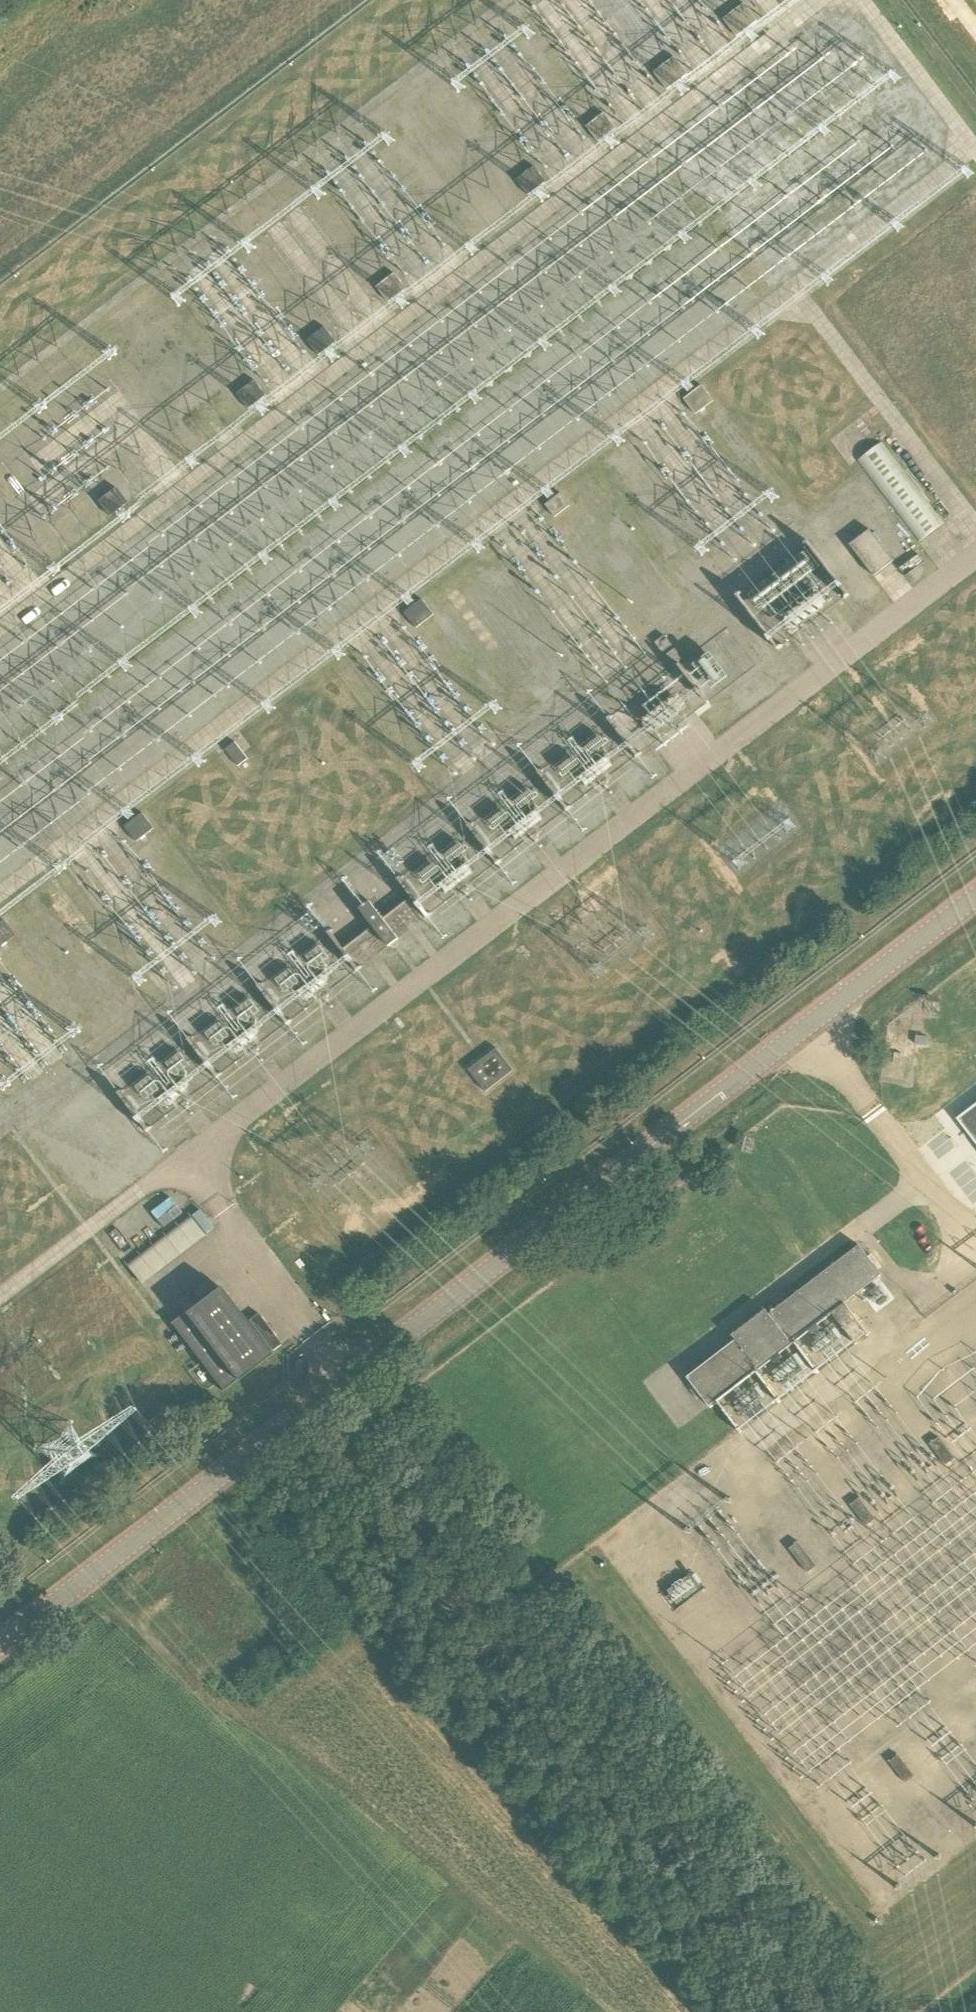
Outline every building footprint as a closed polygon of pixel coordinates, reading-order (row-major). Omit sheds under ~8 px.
[(692,411),(709,399),(699,385),(682,397),(692,411)] [(878,444),(859,458),(920,538),(938,524),(878,444)] [(869,528),(850,543),(873,574),(893,559),(869,528)] [(769,647),(846,587),(808,538),(731,598),(769,647)] [(685,660),(699,688),(720,678),(706,650),(685,660)] [(376,950),(397,934),(378,910),(368,917),(374,924),(351,941),(352,942),(347,946),(354,956),(371,943),(376,950)] [(15,935),(3,920),(0,922),(0,946),(15,935)] [(486,1091),(513,1070),(496,1047),(469,1068),(486,1091)] [(975,1142),(975,1105),(958,1119),(975,1142)] [(191,1218),(123,1261),(135,1280),(203,1237),(191,1218)] [(880,1273),(858,1245),(767,1315),(763,1309),(732,1333),(736,1337),(686,1375),(709,1405),(831,1311),(857,1342),(869,1332),(844,1302),(880,1273)] [(271,1354),(220,1286),(173,1321),(224,1389),(271,1354)]
